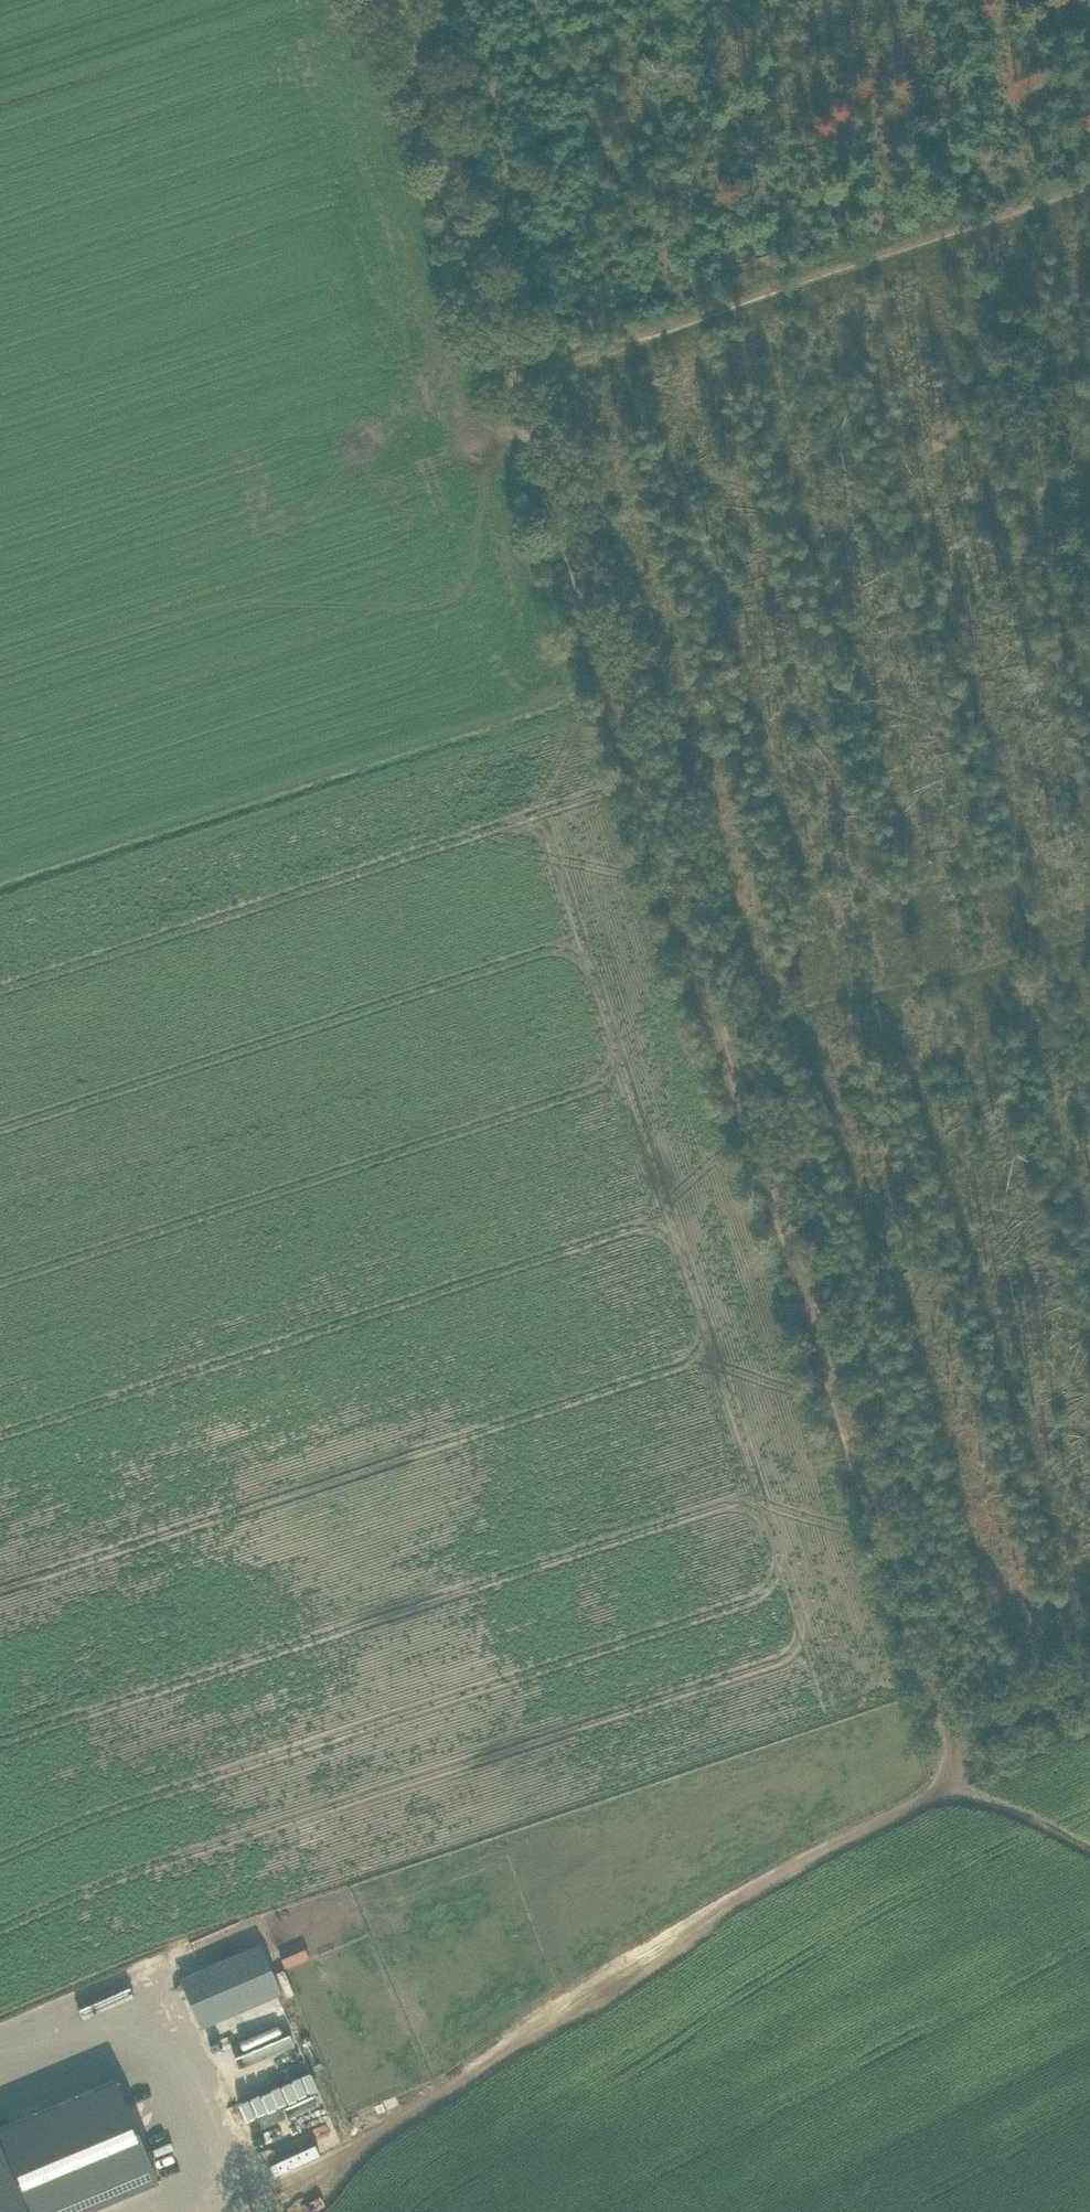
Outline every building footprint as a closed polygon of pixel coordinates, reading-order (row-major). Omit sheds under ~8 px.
[(0,2128),(0,2211),(87,2211),(160,2182),(117,2079),(0,2128)]
